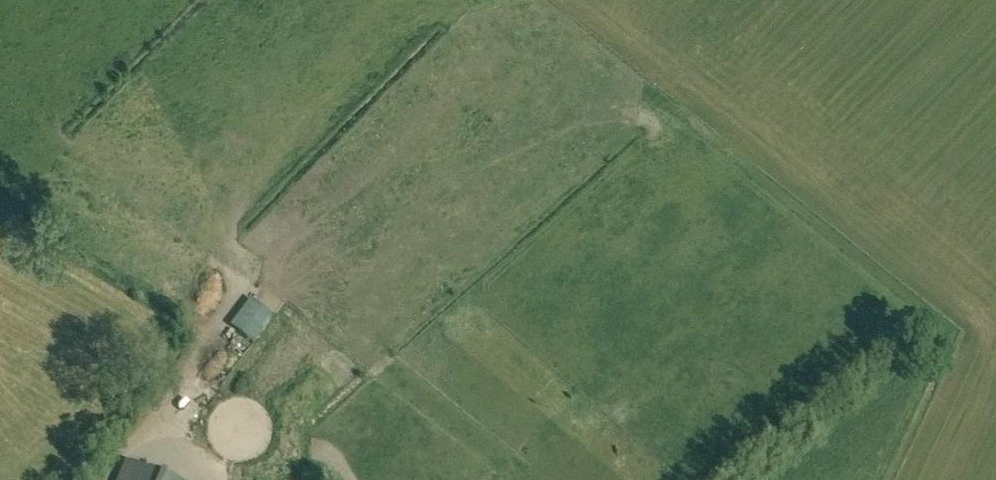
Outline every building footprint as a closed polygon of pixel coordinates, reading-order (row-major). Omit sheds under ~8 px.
[(119,479),(167,479),(127,463),(119,479)]
